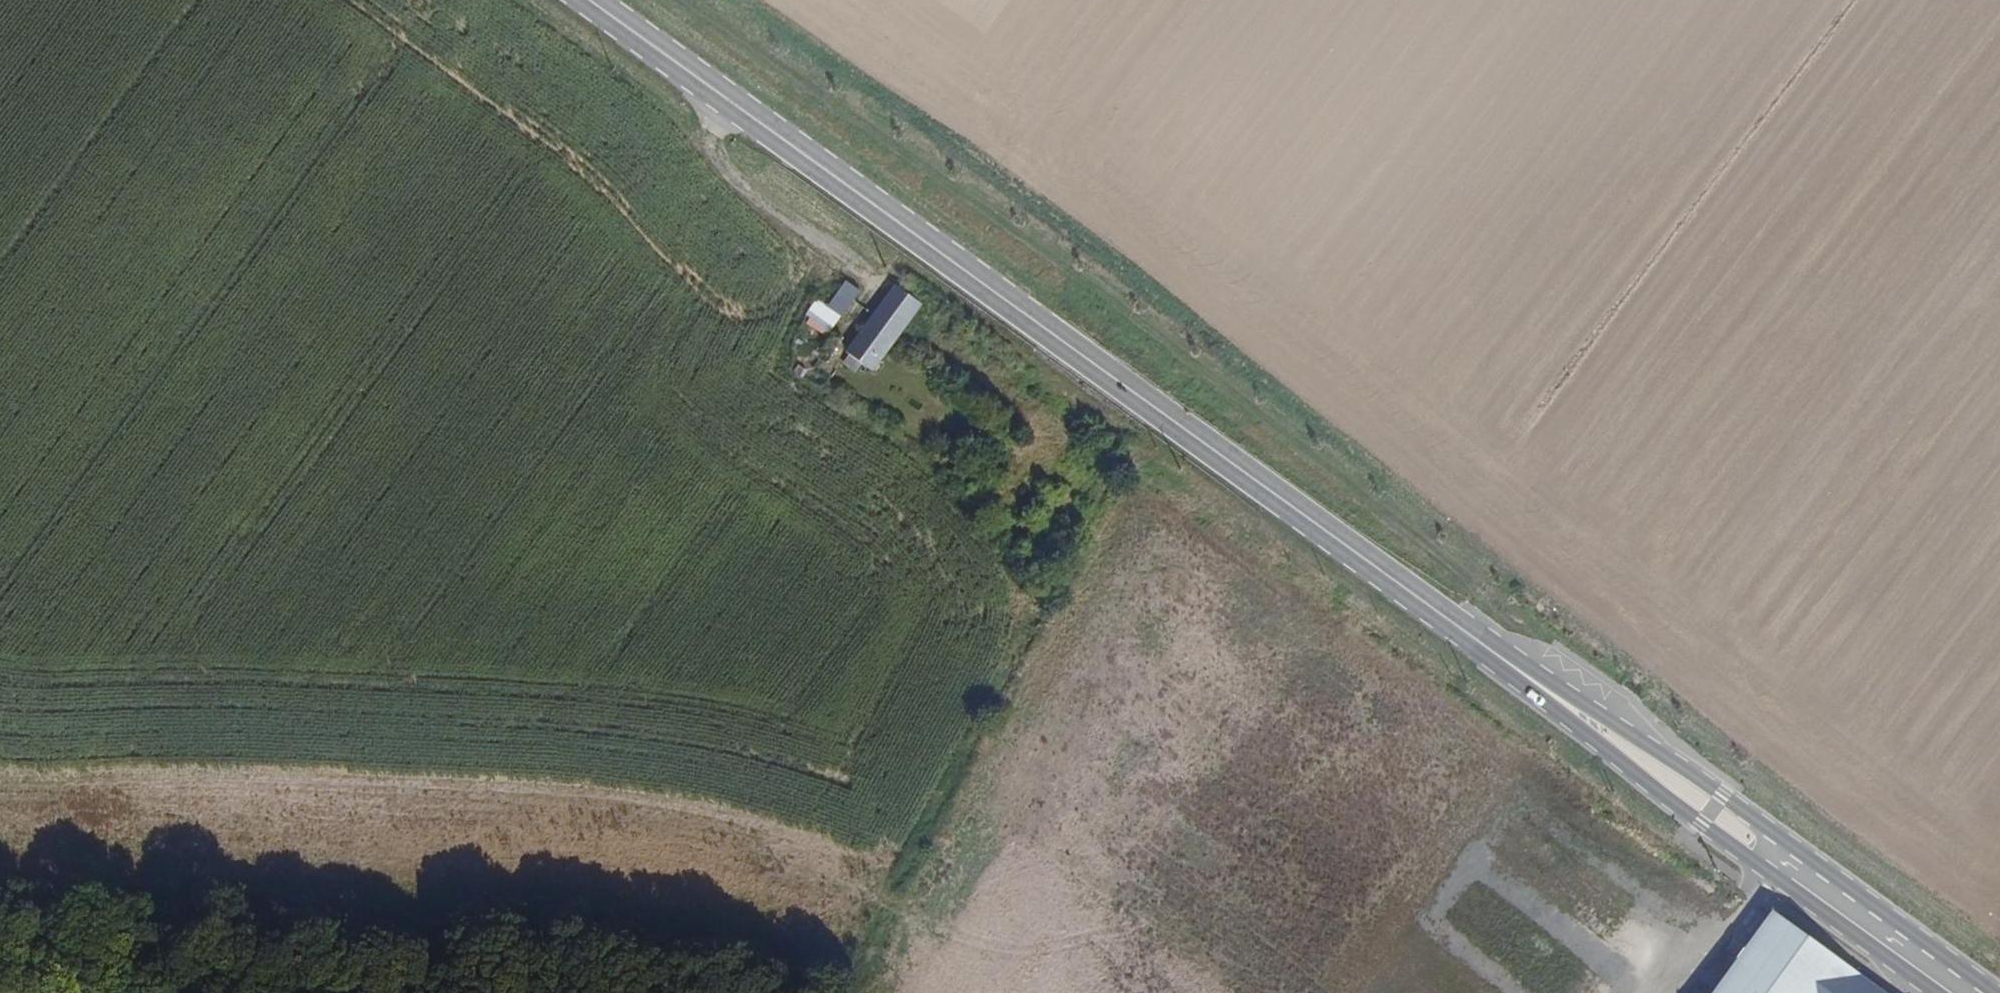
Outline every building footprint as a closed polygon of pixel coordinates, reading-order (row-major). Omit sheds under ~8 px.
[(825,336),(859,289),(845,278),(828,304),(818,298),(806,313),(809,316),(805,322),(825,336)] [(921,304),(894,283),(836,359),(856,373),(863,364),(875,372),(921,304)] [(1859,971),(1767,906),(1704,992),(1842,992),(1859,971)] [(1859,971),(1842,992),(1889,992),(1859,971)]
